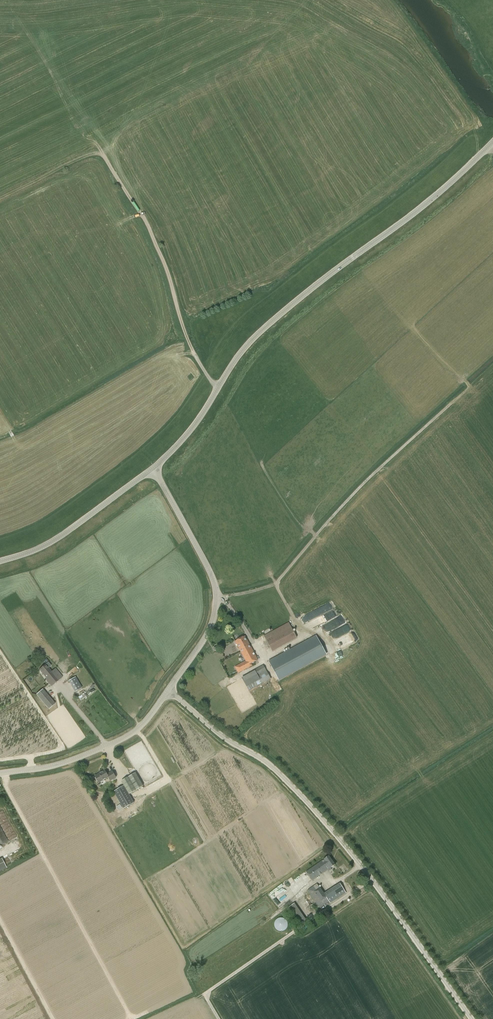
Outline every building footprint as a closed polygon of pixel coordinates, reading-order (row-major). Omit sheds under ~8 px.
[(311,627),(337,617),(332,603),(299,616),(302,624),(309,621),(311,627)] [(326,632),(346,624),(343,616),(322,625),(326,632)] [(288,623),(264,636),(272,651),(297,638),(288,623)] [(339,636),(350,632),(347,625),(336,629),(339,636)] [(250,645),(245,636),(241,638),(241,639),(240,640),(239,639),(235,641),(246,661),(243,663),(235,667),(238,673),(246,669),(245,667),(258,660),(251,648),(249,646),(250,645)] [(279,680),(327,655),(317,637),(270,662),(279,680)] [(46,678),(45,679),(51,686),(62,677),(55,668),(51,672),(45,665),(39,670),(46,678)] [(266,671),(263,665),(255,670),(258,675),(266,671)] [(261,684),(254,671),(251,673),(255,681),(247,686),(249,690),(261,684)] [(75,677),(69,681),(75,692),(82,688),(75,677)] [(55,704),(42,689),(36,694),(49,709),(55,704)] [(108,777),(110,780),(116,777),(112,771),(107,774),(105,770),(101,771),(102,772),(95,776),(99,782),(108,777)] [(121,781),(124,785),(114,792),(124,809),(134,803),(129,794),(143,786),(136,773),(121,781)] [(0,826),(0,846),(8,841),(0,826)] [(329,867),(330,868),(335,864),(329,855),(306,872),(312,880),(329,867)] [(340,883),(324,893),(320,887),(320,888),(317,884),(307,891),(320,908),(329,902),(330,903),(346,893),(340,883)] [(304,921),(293,904),(287,908),(299,925),(304,921)] [(288,926),(288,925),(288,924),(287,923),(287,922),(287,921),(286,920),(285,919),(284,919),(284,918),(283,918),(282,918),(281,918),(280,918),(279,918),(278,918),(277,919),(276,920),(275,920),(275,921),(275,922),(274,923),(274,924),(274,925),(274,926),(275,927),(275,928),(276,929),(277,930),(278,931),(279,931),(280,931),(281,931),(282,931),(283,931),(284,930),(285,930),(286,929),(286,928),(287,927),(288,926)]
